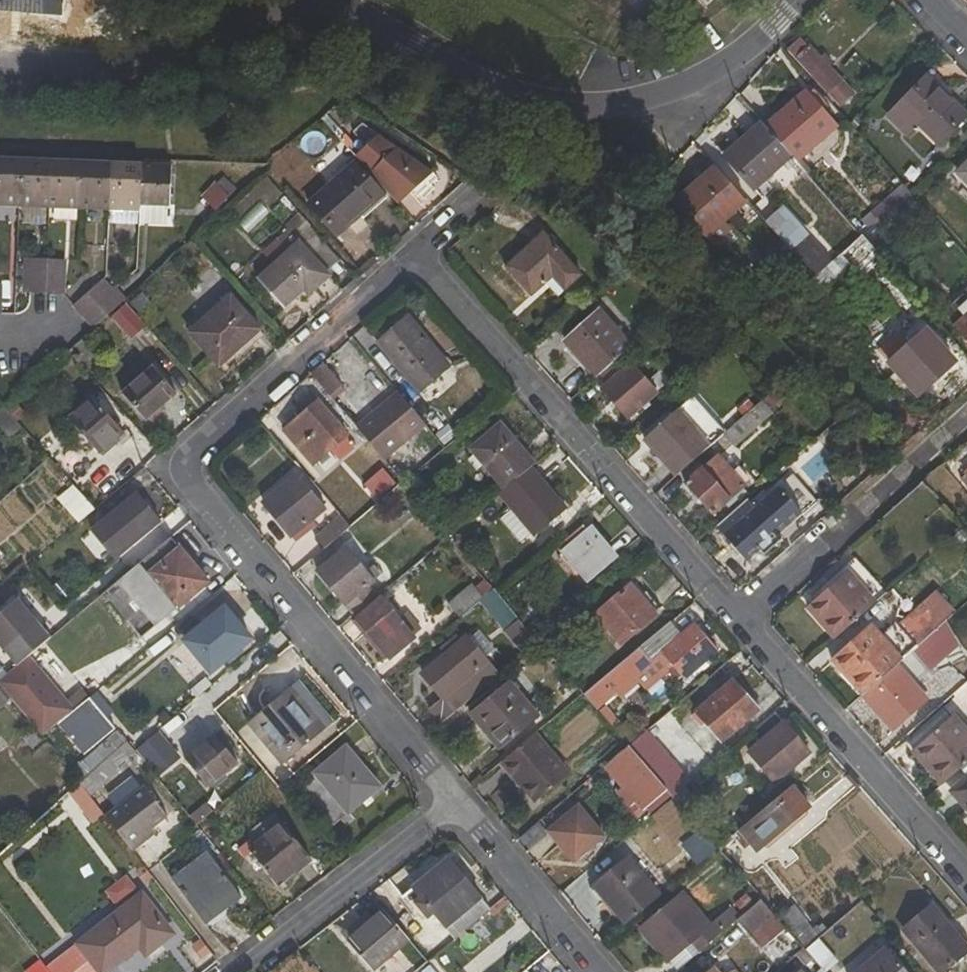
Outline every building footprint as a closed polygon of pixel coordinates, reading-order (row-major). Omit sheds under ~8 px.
[(787,50),(845,114),(858,100),(800,37),(787,50)] [(914,127),(935,147),(964,116),(923,78),(886,118),(905,137),(914,127)] [(834,128),(803,92),(763,127),(789,158),(794,163),(834,128)] [(752,191),(789,158),(763,127),(759,123),(733,146),(737,150),(725,161),(752,191)] [(394,202),(429,170),(388,126),(354,158),(394,202)] [(733,146),(721,156),(725,161),(737,150),(733,146)] [(18,207),(20,160),(0,160),(0,222),(18,222),(18,207)] [(18,207),(49,208),(52,162),(20,160),(18,207)] [(49,208),(78,210),(81,163),(52,162),(49,208)] [(78,210),(109,212),(112,164),(81,163),(78,210)] [(139,212),(139,206),(142,165),(112,164),(109,212),(139,212)] [(169,206),(170,165),(142,165),(139,206),(169,206)] [(337,237),(382,197),(354,165),(308,205),(337,237)] [(966,184),(966,165),(958,175),(966,184)] [(723,221),(744,203),(712,168),(691,187),(694,189),(676,205),(711,245),(729,230),(723,221)] [(900,185),(866,215),(874,225),(886,214),(904,198),(908,195),(900,185)] [(890,219),(909,203),(904,198),(886,214),(890,219)] [(893,268),(902,258),(873,229),(863,239),(893,268)] [(541,286),(553,298),(579,276),(542,235),(504,267),(529,296),(541,286)] [(806,237),(788,253),(811,279),(829,263),(806,237)] [(849,267),(859,278),(879,261),(859,238),(829,263),(811,279),(822,292),(849,267)] [(259,278),(284,306),(302,290),(310,282),(316,288),(328,277),(298,244),(259,278)] [(30,291),(45,291),(47,263),(27,262),(26,291),(30,291)] [(60,293),(62,264),(47,263),(45,291),(60,293)] [(73,306),(83,318),(113,290),(102,278),(73,306)] [(302,290),(307,296),(316,288),(310,282),(302,290)] [(946,307),(954,316),(948,322),(966,342),(966,288),(946,307)] [(93,328),(107,315),(122,301),(113,290),(83,318),(93,328)] [(140,316),(150,307),(141,296),(130,306),(140,316)] [(217,366),(258,331),(229,298),(189,333),(217,366)] [(107,315),(143,356),(159,342),(122,301),(107,315)] [(597,311),(563,342),(594,380),(631,348),(597,311)] [(446,366),(407,319),(376,345),(416,393),(446,366)] [(924,332),(886,364),(915,397),(950,362),(924,332)] [(889,361),(905,345),(897,337),(881,352),(889,361)] [(719,369),(730,358),(724,351),(712,361),(719,369)] [(329,398),(340,387),(322,364),(309,375),(329,398)] [(658,371),(644,384),(629,366),(601,390),(625,418),(667,382),(658,371)] [(143,420),(174,392),(154,369),(123,395),(143,420)] [(769,411),(784,398),(771,392),(760,401),(769,411)] [(383,461),(422,426),(395,393),(354,427),(383,461)] [(100,455),(123,434),(94,399),(70,420),(100,455)] [(689,399),(642,440),(674,477),(721,436),(689,399)] [(769,411),(760,401),(721,436),(734,449),(772,415),(769,411)] [(312,465),(344,436),(316,404),(297,420),(299,423),(286,434),(312,465)] [(19,426),(13,419),(0,431),(0,436),(5,441),(19,426)] [(503,490),(529,470),(532,467),(498,427),(470,451),(503,490)] [(554,520),(564,511),(529,470),(503,490),(498,496),(533,537),(541,530),(554,520)] [(711,515),(743,488),(729,471),(713,485),(700,470),(684,483),(711,515)] [(56,498),(78,523),(93,510),(64,476),(58,481),(65,490),(56,498)] [(290,537),(322,510),(294,477),(262,504),(290,537)] [(810,503),(787,479),(774,489),(797,515),(810,503)] [(750,509),(743,502),(713,529),(727,545),(724,547),(734,558),(736,556),(742,563),(755,552),(759,557),(777,541),(773,536),(797,515),(774,489),(750,509)] [(109,516),(133,546),(159,523),(135,494),(109,516)] [(322,552),(349,529),(339,517),(313,540),(322,552)] [(546,537),(559,526),(554,520),(541,530),(546,537)] [(582,536),(562,552),(565,555),(579,572),(586,581),(613,557),(594,535),(587,542),(582,536)] [(152,628),(206,583),(169,538),(115,583),(152,628)] [(316,573),(344,605),(367,587),(372,581),(345,549),(316,573)] [(573,578),(579,572),(565,555),(559,561),(573,578)] [(855,557),(844,567),(847,572),(875,604),(887,593),(855,557)] [(847,572),(802,610),(831,643),(875,604),(847,572)] [(492,588),(485,579),(474,589),(482,597),(492,588)] [(458,618),(479,600),(482,597),(474,589),(470,584),(447,604),(458,618)] [(619,645),(654,616),(641,600),(628,586),(594,614),(619,645)] [(344,605),(353,616),(375,597),(367,587),(344,605)] [(524,653),(538,641),(492,588),(482,597),(479,600),(524,653)] [(659,612),(646,595),(641,600),(654,616),(659,612)] [(389,659),(414,638),(380,598),(355,619),(389,659)] [(35,625),(16,601),(0,614),(0,651),(2,653),(35,625)] [(209,672),(247,638),(224,610),(185,643),(209,672)] [(870,627),(830,662),(860,696),(864,693),(915,648),(894,624),(879,637),(870,627)] [(715,652),(692,626),(661,653),(673,667),(681,678),(682,679),(715,652)] [(430,711),(440,725),(496,677),(464,638),(451,649),(445,644),(437,651),(442,657),(422,673),(443,701),(430,711)] [(912,688),(941,662),(923,640),(915,648),(864,693),(881,715),(879,717),(892,732),(925,703),(912,688)] [(614,693),(651,662),(639,647),(583,695),(595,709),(614,693)] [(673,667),(661,653),(651,662),(614,693),(619,699),(636,685),(643,692),(666,672),(673,667)] [(42,737),(57,725),(72,712),(66,705),(26,658),(0,679),(0,689),(42,737)] [(666,672),(675,683),(681,678),(673,667),(666,672)] [(720,741),(756,710),(732,683),(696,713),(720,741)] [(530,703),(527,706),(508,685),(471,715),(499,749),(540,714),(530,703)] [(282,766),(323,731),(289,689),(247,723),(282,766)] [(88,698),(83,691),(66,705),(72,712),(88,698)] [(82,756),(114,728),(88,698),(72,712),(57,725),(82,756)] [(773,784),(808,754),(773,712),(746,735),(755,747),(747,754),(773,784)] [(950,716),(915,748),(933,769),(930,774),(940,786),(966,762),(966,737),(950,716)] [(31,749),(40,740),(30,730),(21,738),(31,749)] [(81,781),(104,761),(125,742),(117,731),(72,771),(81,781)] [(158,732),(137,749),(158,775),(180,758),(158,732)] [(687,785),(643,734),(628,746),(648,770),(672,798),(684,788),(687,785)] [(209,789),(235,766),(210,735),(183,758),(209,789)] [(539,798),(569,774),(535,735),(501,763),(515,780),(521,776),(539,798)] [(113,772),(134,754),(131,750),(125,742),(104,761),(113,772)] [(654,798),(638,779),(648,770),(628,746),(618,755),(629,769),(615,781),(623,790),(619,793),(628,805),(632,801),(640,810),(654,798)] [(347,815),(378,788),(346,748),(313,775),(347,815)] [(915,748),(910,752),(930,774),(933,769),(915,748)] [(515,780),(534,803),(539,798),(521,776),(515,780)] [(966,810),(966,780),(952,793),(966,810)] [(66,793),(80,811),(91,801),(78,783),(66,793)] [(755,853),(808,808),(790,787),(738,831),(749,845),(755,853)] [(681,809),(693,799),(684,788),(672,798),(681,809)] [(144,789),(104,819),(132,854),(144,844),(140,839),(150,830),(166,818),(144,789)] [(572,863),(601,838),(576,808),(547,832),(572,863)] [(277,886),(307,862),(277,825),(247,850),(277,886)] [(144,844),(154,836),(150,830),(140,839),(144,844)] [(749,845),(738,831),(732,836),(743,851),(749,845)] [(170,880),(201,922),(238,895),(206,852),(170,880)] [(658,898),(624,858),(592,885),(625,927),(658,898)] [(445,861),(400,900),(416,918),(426,908),(453,941),(488,911),(445,861)] [(592,885),(584,891),(619,932),(625,927),(592,885)] [(170,935),(140,896),(77,945),(98,971),(105,971),(138,947),(144,955),(170,935)] [(680,897),(640,931),(667,964),(686,947),(693,956),(734,922),(739,918),(729,908),(706,928),(680,897)] [(734,922),(748,937),(773,917),(759,901),(739,918),(734,922)] [(966,950),(931,907),(902,931),(936,971),(941,971),(966,950)] [(416,918),(443,950),(453,941),(426,908),(416,918)] [(790,908),(776,920),(802,951),(817,938),(790,908)] [(372,971),(373,971),(408,942),(382,911),(346,942),(372,971)] [(817,938),(802,951),(821,971),(826,971),(837,962),(817,938)] [(667,964),(674,971),(675,971),(693,956),(686,947),(667,964)] [(885,949),(859,971),(905,971),(885,949)]
